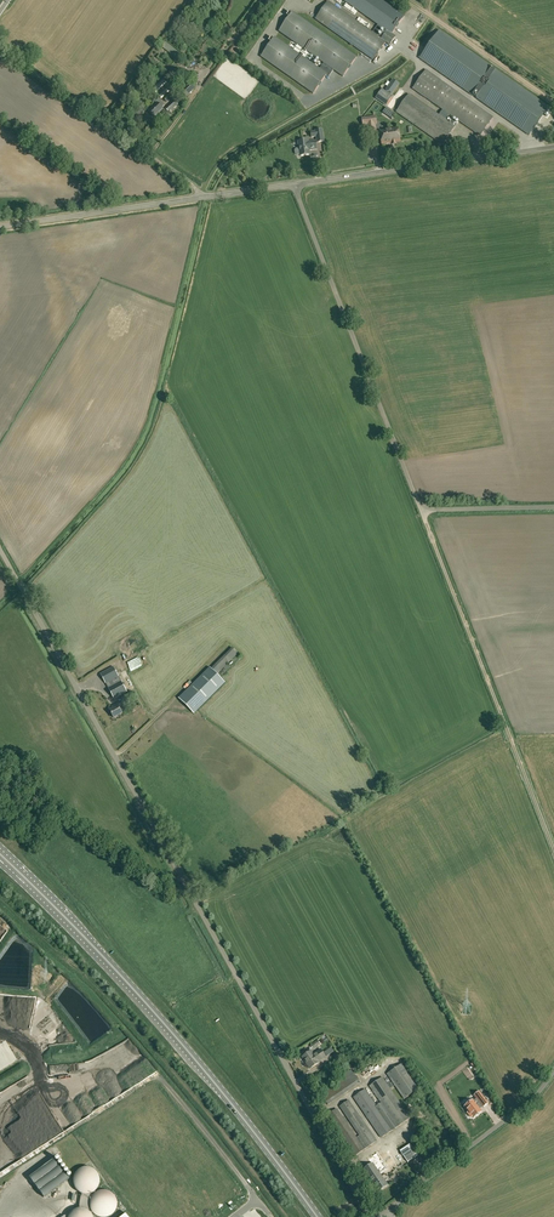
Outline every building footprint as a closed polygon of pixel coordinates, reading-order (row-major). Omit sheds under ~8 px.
[(374,60),(386,43),(390,45),(396,37),(392,34),(404,17),(381,0),(343,0),(378,25),(372,33),(329,2),(316,20),(374,60)] [(292,11),(278,31),(323,63),(333,70),(342,77),(356,57),(292,11)] [(439,31),(420,59),(529,135),(548,108),(439,31)] [(320,68),(274,36),(260,56),(313,94),(326,74),(319,69),(320,68)] [(166,42),(162,47),(179,62),(184,56),(166,42)] [(323,63),(320,68),(319,69),(326,74),(329,76),(333,70),(323,63)] [(413,89),(420,94),(422,90),(429,95),(439,80),(426,70),(413,89)] [(493,118),(439,80),(429,95),(427,98),(480,137),(493,118)] [(184,83),(180,86),(183,90),(181,91),(186,96),(195,88),(190,83),(187,86),(184,83)] [(392,97),(381,89),(376,98),(386,105),(392,97)] [(443,145),(456,127),(409,94),(396,112),(443,145)] [(154,117),(163,109),(162,108),(165,105),(159,99),(156,102),(157,104),(149,111),(154,117)] [(178,104),(174,100),(165,108),(169,113),(178,104)] [(387,108),(384,112),(393,118),(395,114),(387,108)] [(375,124),(377,124),(376,116),(362,118),(363,126),(367,126),(368,133),(377,132),(375,124)] [(392,141),(400,140),(399,128),(381,131),(382,144),(393,143),(392,141)] [(316,131),(311,132),(311,137),(316,136),(317,143),(324,142),(322,129),(315,130),(316,131)] [(301,156),(310,155),(310,150),(317,149),(316,142),(309,143),(308,141),(299,142),(300,149),(297,149),(295,151),(296,154),(297,155),(300,155),(301,156)] [(225,682),(209,666),(178,697),(193,712),(225,682)] [(119,678),(113,667),(100,674),(106,685),(119,678)] [(114,700),(127,692),(119,678),(106,685),(114,700)] [(114,718),(125,712),(120,703),(114,706),(115,708),(110,711),(114,718)] [(313,1049),(321,1044),(323,1043),(320,1039),(318,1040),(310,1045),(313,1049)] [(7,1041),(0,1045),(0,1072),(19,1062),(7,1041)] [(308,1065),(324,1054),(321,1049),(314,1054),(312,1051),(303,1057),(308,1065)] [(326,1056),(324,1054),(308,1065),(311,1068),(319,1062),(319,1061),(326,1056)] [(420,1088),(403,1063),(387,1074),(404,1099),(420,1088)] [(370,1086),(381,1103),(398,1127),(410,1118),(382,1077),(370,1086)] [(365,1089),(354,1097),(382,1138),(393,1130),(377,1106),(365,1089)] [(473,1100),(465,1107),(469,1112),(467,1113),(471,1118),(473,1117),(474,1118),(482,1111),(480,1108),(483,1106),(483,1107),(489,1103),(479,1091),(474,1095),(477,1099),(474,1101),(473,1100)] [(381,1103),(377,1106),(393,1130),(398,1127),(381,1103)] [(410,1144),(400,1151),(407,1162),(417,1155),(410,1144)] [(372,1163),(363,1170),(378,1192),(388,1185),(383,1179),(372,1163)]
